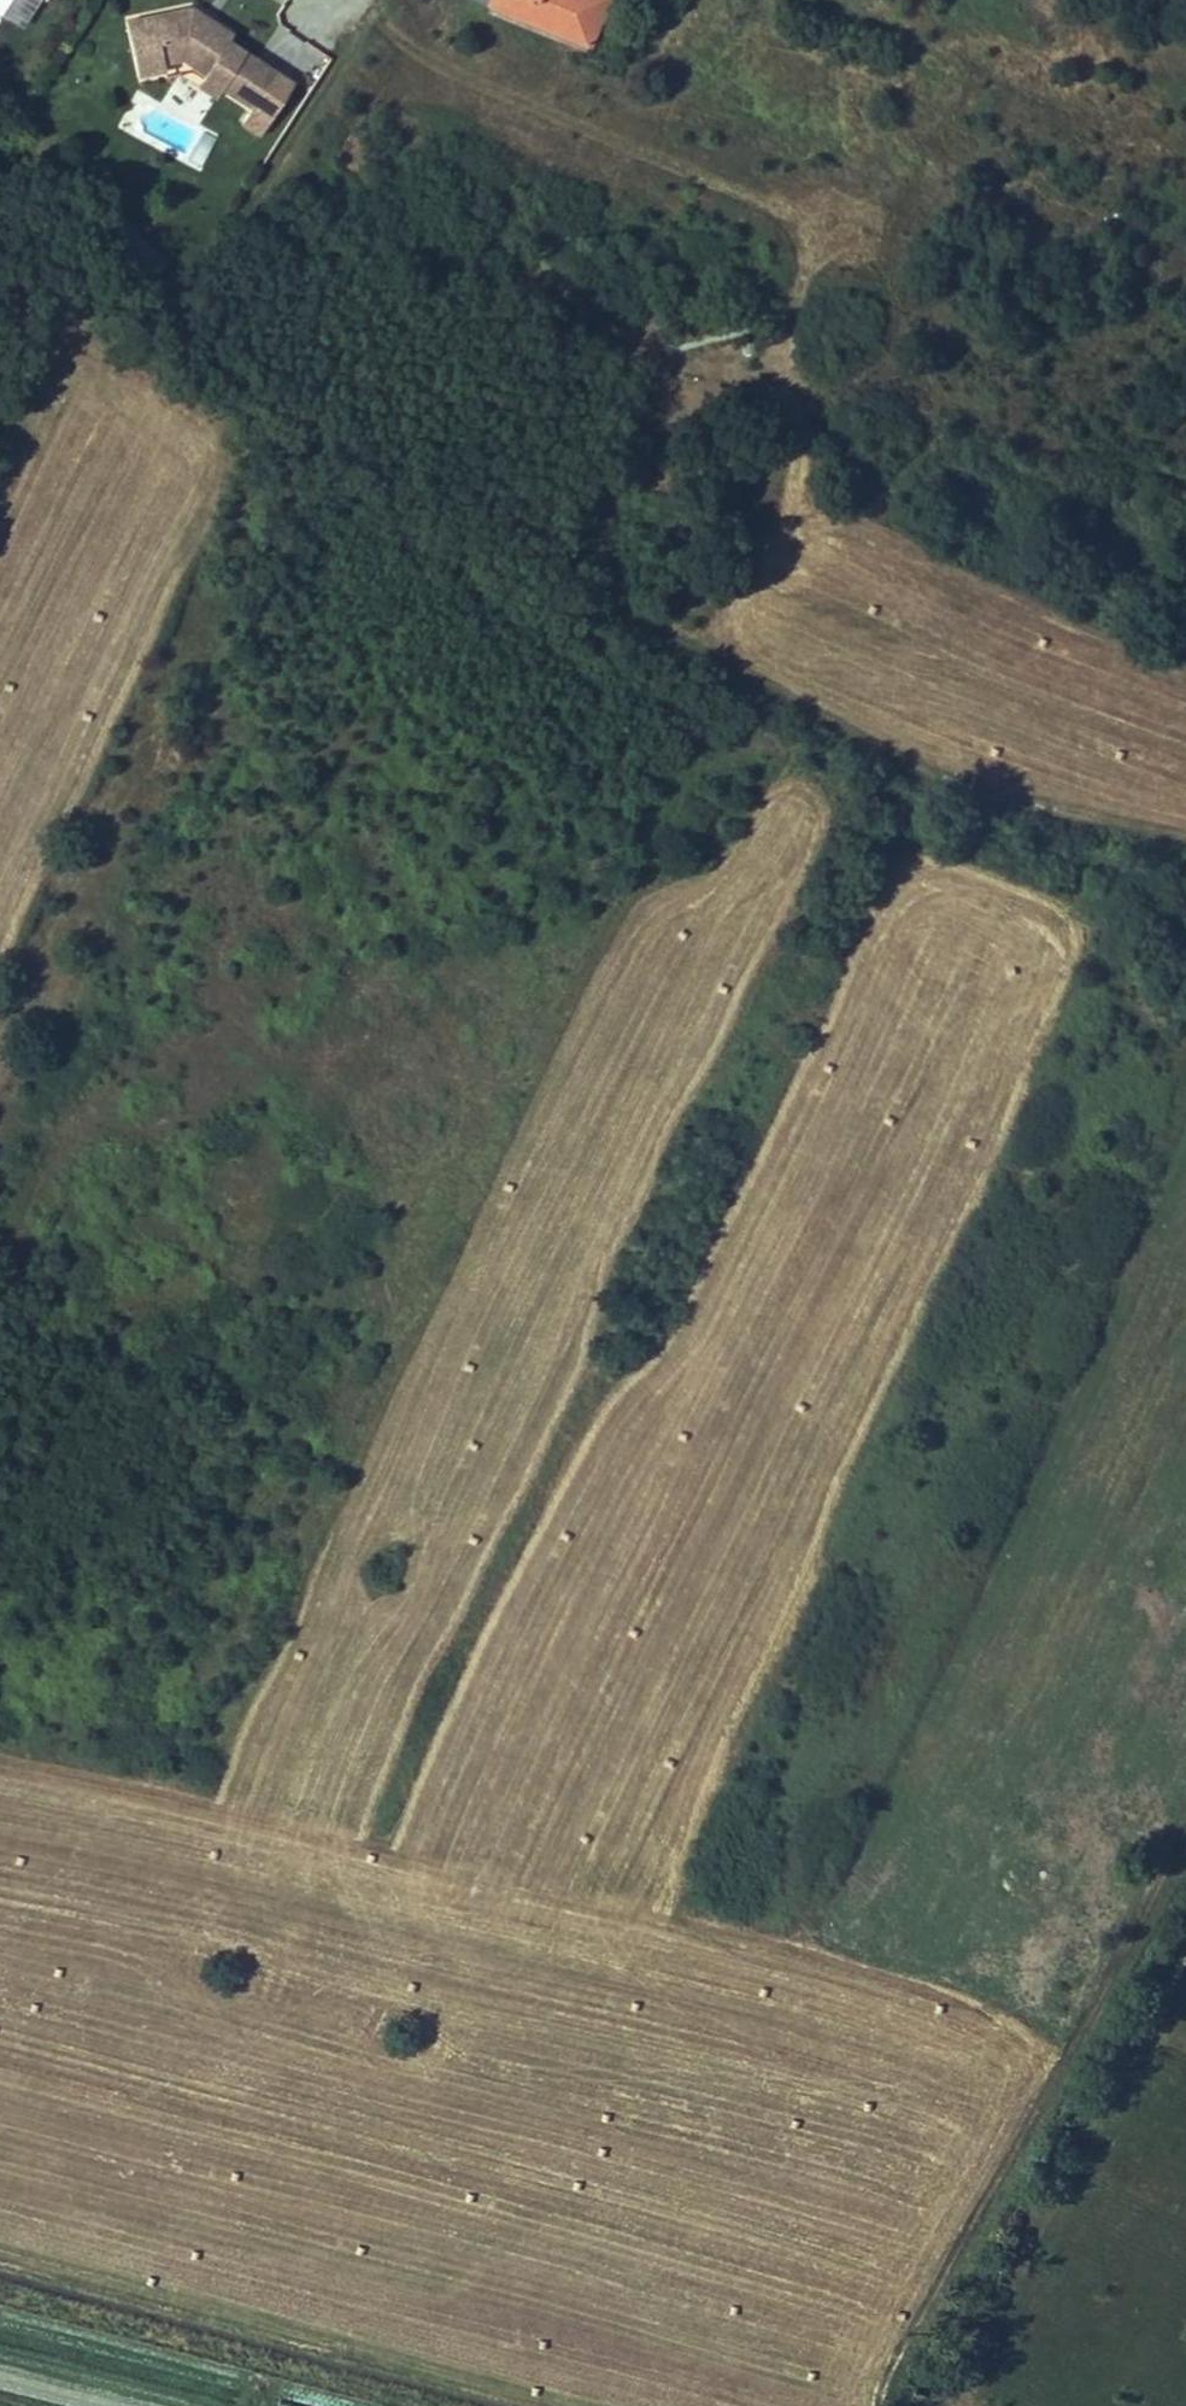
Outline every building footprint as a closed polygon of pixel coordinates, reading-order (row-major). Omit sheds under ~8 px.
[(4,15),(22,26),(39,0),(13,0),(4,15)] [(584,50),(605,2),(600,0),(493,0),(489,9),(584,50)] [(251,108),(276,70),(229,40),(233,33),(214,21),(211,25),(194,14),(192,6),(126,20),(138,76),(166,71),(164,64),(182,60),(205,75),(209,68),(228,80),(221,89),(251,108)] [(214,21),(192,6),(194,14),(211,25),(214,21)] [(205,75),(198,86),(216,98),(221,89),(228,80),(209,68),(205,75)]
